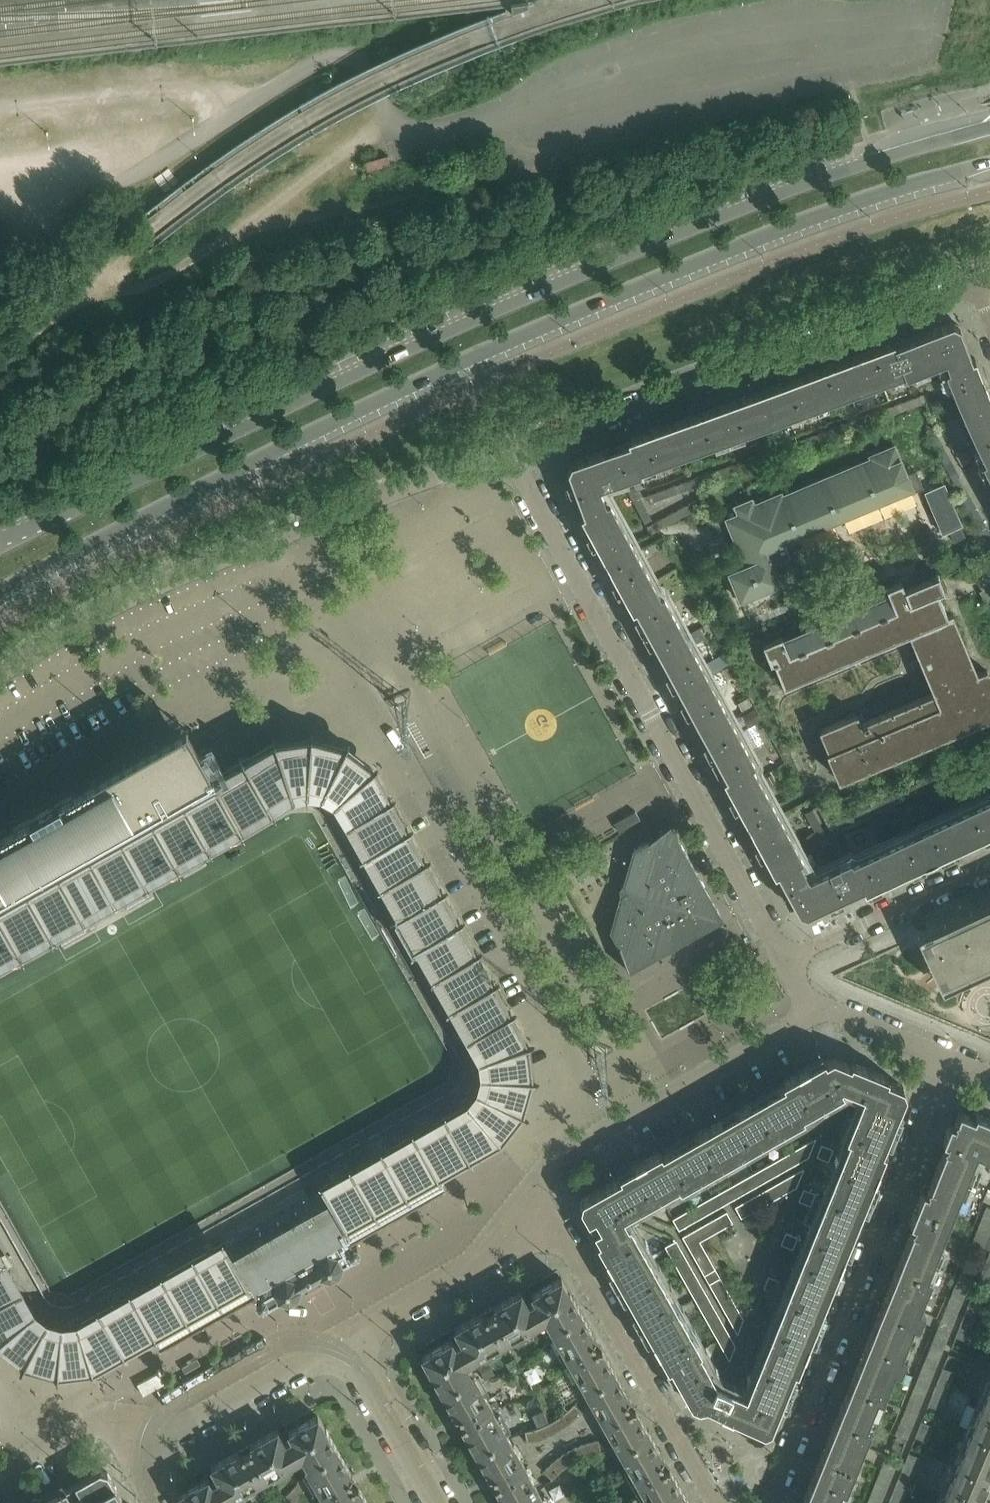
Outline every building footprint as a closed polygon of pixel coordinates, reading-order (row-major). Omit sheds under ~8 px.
[(972,358),(959,325),(952,322),(895,344),(905,372),(904,373),(905,376),(945,360),(948,368),(972,358)] [(905,372),(895,344),(894,341),(804,373),(816,405),(904,373),(905,372)] [(983,379),(975,357),(972,358),(948,368),(945,370),(951,386),(963,415),(983,459),(984,460),(989,458),(989,395),(983,379)] [(729,437),(806,409),(816,405),(804,373),(717,405),(729,437)] [(923,394),(647,495),(650,503),(926,402),(923,394)] [(640,469),(713,443),(729,437),(717,405),(627,438),(628,441),(629,441),(640,469)] [(933,427),(926,431),(989,549),(989,533),(933,427)] [(697,655),(663,592),(660,593),(633,542),(610,500),(607,501),(600,486),(641,472),(640,469),(629,441),(628,441),(570,462),(567,469),(583,513),(580,514),(608,566),(632,610),(635,608),(714,754),(726,776),(723,777),(774,873),(777,871),(798,911),(806,914),(863,887),(864,890),(989,832),(989,795),(852,859),(851,857),(809,876),(800,859),(803,857),(752,763),(755,762),(697,655)] [(739,514),(727,519),(728,522),(726,523),(731,534),(733,533),(746,566),(730,573),(742,603),(781,587),(776,576),(780,574),(775,564),(772,565),(765,550),(911,489),(912,493),(924,488),(916,470),(907,474),(895,445),(870,456),(871,459),(782,496),(781,493),(754,504),(752,499),(735,506),(739,514)] [(984,460),(983,459),(981,461),(989,479),(989,458),(984,460)] [(708,484),(711,491),(723,485),(719,478),(708,484)] [(943,481),(925,489),(942,531),(961,523),(943,481)] [(627,490),(645,523),(652,519),(634,486),(627,490)] [(647,526),(651,533),(716,499),(712,492),(647,526)] [(962,528),(950,533),(954,542),(966,537),(962,528)] [(782,635),(762,643),(770,662),(774,661),(784,686),(911,633),(921,657),(913,661),(917,670),(925,667),(935,692),(861,723),(857,713),(819,729),(840,779),(989,716),(989,677),(987,670),(976,675),(951,614),(948,615),(938,592),(944,589),(938,574),(914,584),(912,580),(903,584),(902,581),(886,587),(890,595),(783,639),(782,635)] [(979,591),(986,603),(989,600),(989,585),(979,591)] [(59,799),(30,815),(29,814),(0,830),(0,947),(86,899),(84,895),(99,887),(101,890),(279,790),(288,785),(275,741),(274,742),(214,776),(200,750),(186,725),(58,797),(59,799)] [(275,741),(288,785),(316,783),(339,798),(373,769),(348,749),(313,736),(275,741)] [(836,821),(839,828),(989,759),(989,750),(836,821)] [(373,769),(360,779),(339,798),(339,799),(484,1055),(527,1042),(526,1041),(373,769)] [(982,769),(959,779),(962,786),(985,776),(982,769)] [(919,807),(941,796),(947,808),(962,801),(954,782),(915,799),(919,807)] [(837,825),(819,792),(812,796),(830,829),(837,825)] [(831,842),(819,821),(812,809),(805,813),(815,831),(800,839),(808,854),(823,845),(823,846),(831,842)] [(895,809),(872,819),(875,826),(898,816),(895,809)] [(634,848),(638,860),(643,873),(638,878),(637,879),(635,881),(633,884),(632,885),(631,888),(630,891),(629,893),(629,897),(629,901),(629,903),(629,905),(629,908),(632,914),(610,931),(611,932),(612,931),(620,945),(619,945),(628,971),(723,918),(670,823),(649,840),(649,841),(635,849),(635,847),(634,848)] [(989,965),(989,903),(918,936),(942,988),(989,965)] [(482,1087),(470,1106),(499,1140),(524,1105),(532,1072),(527,1042),(484,1055),(482,1087)] [(883,1150),(906,1093),(903,1086),(888,1079),(889,1077),(870,1069),(851,1061),(850,1064),(833,1057),(826,1060),(824,1058),(782,1082),(784,1084),(662,1153),(661,1150),(618,1174),(620,1177),(582,1198),(580,1206),(599,1240),(596,1241),(668,1368),(670,1366),(691,1403),(699,1407),(706,1405),(764,1432),(771,1429),(795,1370),(798,1371),(886,1152),(883,1150)] [(469,1107),(323,1189),(332,1205),(330,1206),(237,1259),(237,1258),(235,1260),(226,1244),(77,1329),(93,1369),(94,1369),(155,1334),(158,1341),(157,1341),(160,1345),(254,1292),(257,1297),(256,1302),(258,1305),(263,1307),(278,1298),(288,1301),(298,1295),(300,1286),(305,1288),(305,1289),(321,1280),(320,1279),(321,1275),(330,1277),(339,1272),(342,1262),(358,1253),(359,1249),(357,1245),(353,1243),(350,1238),(445,1185),(444,1185),(445,1185),(442,1181),(438,1175),(499,1141),(499,1140),(470,1106),(469,1107)] [(973,1112),(971,1116),(960,1111),(956,1120),(951,1118),(939,1147),(944,1149),(937,1167),(970,1181),(977,1165),(972,1164),(977,1152),(989,1158),(989,1119),(973,1112)] [(816,1138),(673,1219),(679,1230),(809,1157),(816,1138)] [(833,1149),(821,1144),(817,1156),(828,1161),(833,1149)] [(940,1245),(960,1194),(965,1196),(970,1181),(937,1167),(929,1185),(925,1184),(908,1225),(910,1226),(912,1229),(903,1252),(937,1265),(944,1247),(940,1245)] [(735,1206),(741,1218),(797,1186),(804,1168),(735,1206)] [(816,1193),(804,1188),(799,1200),(811,1205),(816,1193)] [(970,1249),(981,1253),(989,1232),(989,1208),(987,1206),(970,1249)] [(704,1275),(716,1268),(700,1241),(733,1222),(727,1211),(683,1236),(704,1275)] [(798,1237),(786,1232),(781,1244),(793,1249),(798,1237)] [(676,1240),(669,1244),(665,1246),(729,1360),(730,1360),(736,1345),(676,1240)] [(937,1265),(903,1252),(879,1310),(913,1324),(913,1323),(918,1325),(925,1310),(920,1307),(937,1265)] [(979,1279),(989,1284),(989,1252),(979,1279)] [(0,1261),(0,1342),(33,1316),(29,1311),(0,1261)] [(716,1268),(704,1275),(709,1283),(720,1277),(716,1268)] [(960,1274),(895,1434),(907,1439),(972,1278),(960,1274)] [(781,1280),(769,1275),(764,1287),(776,1292),(781,1280)] [(581,1312),(562,1277),(532,1294),(535,1301),(529,1304),(537,1319),(544,1315),(552,1329),(581,1312)] [(744,1318),(720,1277),(709,1283),(725,1312),(737,1333),(744,1318)] [(462,1342),(471,1357),(472,1360),(539,1322),(537,1319),(529,1304),(521,1291),(455,1328),(462,1342)] [(974,1292),(956,1336),(967,1341),(985,1296),(974,1292)] [(901,1353),(913,1324),(879,1310),(843,1399),(877,1413),(895,1369),(900,1371),(906,1355),(901,1353)] [(615,1372),(581,1312),(552,1329),(586,1389),(615,1372)] [(0,1342),(0,1346),(28,1364),(62,1371),(93,1369),(77,1329),(61,1331),(45,1326),(33,1316),(0,1342)] [(456,1346),(452,1339),(422,1356),(442,1392),(474,1374),(473,1372),(471,1373),(464,1361),(471,1357),(462,1342),(456,1346)] [(515,1359),(506,1363),(511,1372),(520,1368),(515,1359)] [(955,1387),(949,1385),(955,1372),(943,1368),(929,1405),(940,1409),(946,1394),(952,1397),(955,1387)] [(649,1432),(615,1372),(586,1389),(619,1449),(649,1432)] [(508,1434),(474,1374),(442,1392),(476,1452),(508,1434)] [(989,1471),(989,1377),(939,1502),(977,1502),(989,1471)] [(866,1441),(877,1413),(843,1399),(807,1490),(838,1502),(841,1502),(866,1441)] [(543,1426),(537,1428),(525,1431),(527,1442),(539,1439),(545,1437),(550,1435),(553,1433),(558,1431),(559,1430),(568,1424),(575,1418),(583,1411),(574,1403),(568,1410),(561,1415),(553,1420),(548,1423),(543,1426)] [(318,1415),(288,1432),(292,1438),(285,1442),(294,1457),(301,1453),(308,1466),(306,1467),(307,1469),(338,1451),(318,1415)] [(933,1426),(922,1421),(916,1436),(927,1441),(933,1426)] [(278,1428),(211,1466),(219,1480),(227,1495),(229,1497),(295,1460),(294,1457),(285,1442),(278,1428)] [(649,1432),(619,1449),(650,1502),(664,1502),(683,1492),(649,1432)] [(509,1436),(508,1434),(476,1452),(505,1502),(524,1502),(541,1493),(509,1436)] [(554,1461),(544,1471),(552,1478),(561,1470),(564,1467),(568,1465),(574,1461),(583,1456),(587,1455),(592,1453),(601,1451),(599,1440),(590,1442),(583,1444),(576,1447),(570,1450),(561,1456),(554,1461)] [(338,1451),(307,1469),(327,1502),(368,1502),(338,1451)] [(889,1502),(902,1502),(920,1457),(909,1453),(889,1502)] [(867,1502),(881,1502),(898,1461),(886,1457),(867,1502)] [(107,1471),(100,1469),(76,1482),(88,1502),(125,1502),(107,1471)] [(208,1477),(178,1494),(184,1502),(223,1502),(220,1498),(227,1495),(219,1480),(212,1483),(208,1477)] [(76,1482),(62,1491),(60,1488),(34,1502),(88,1502),(76,1482)] [(807,1490),(801,1502),(838,1502),(807,1490)] [(664,1502),(689,1502),(683,1492),(664,1502)] [(524,1502),(547,1502),(541,1493),(524,1502)]
